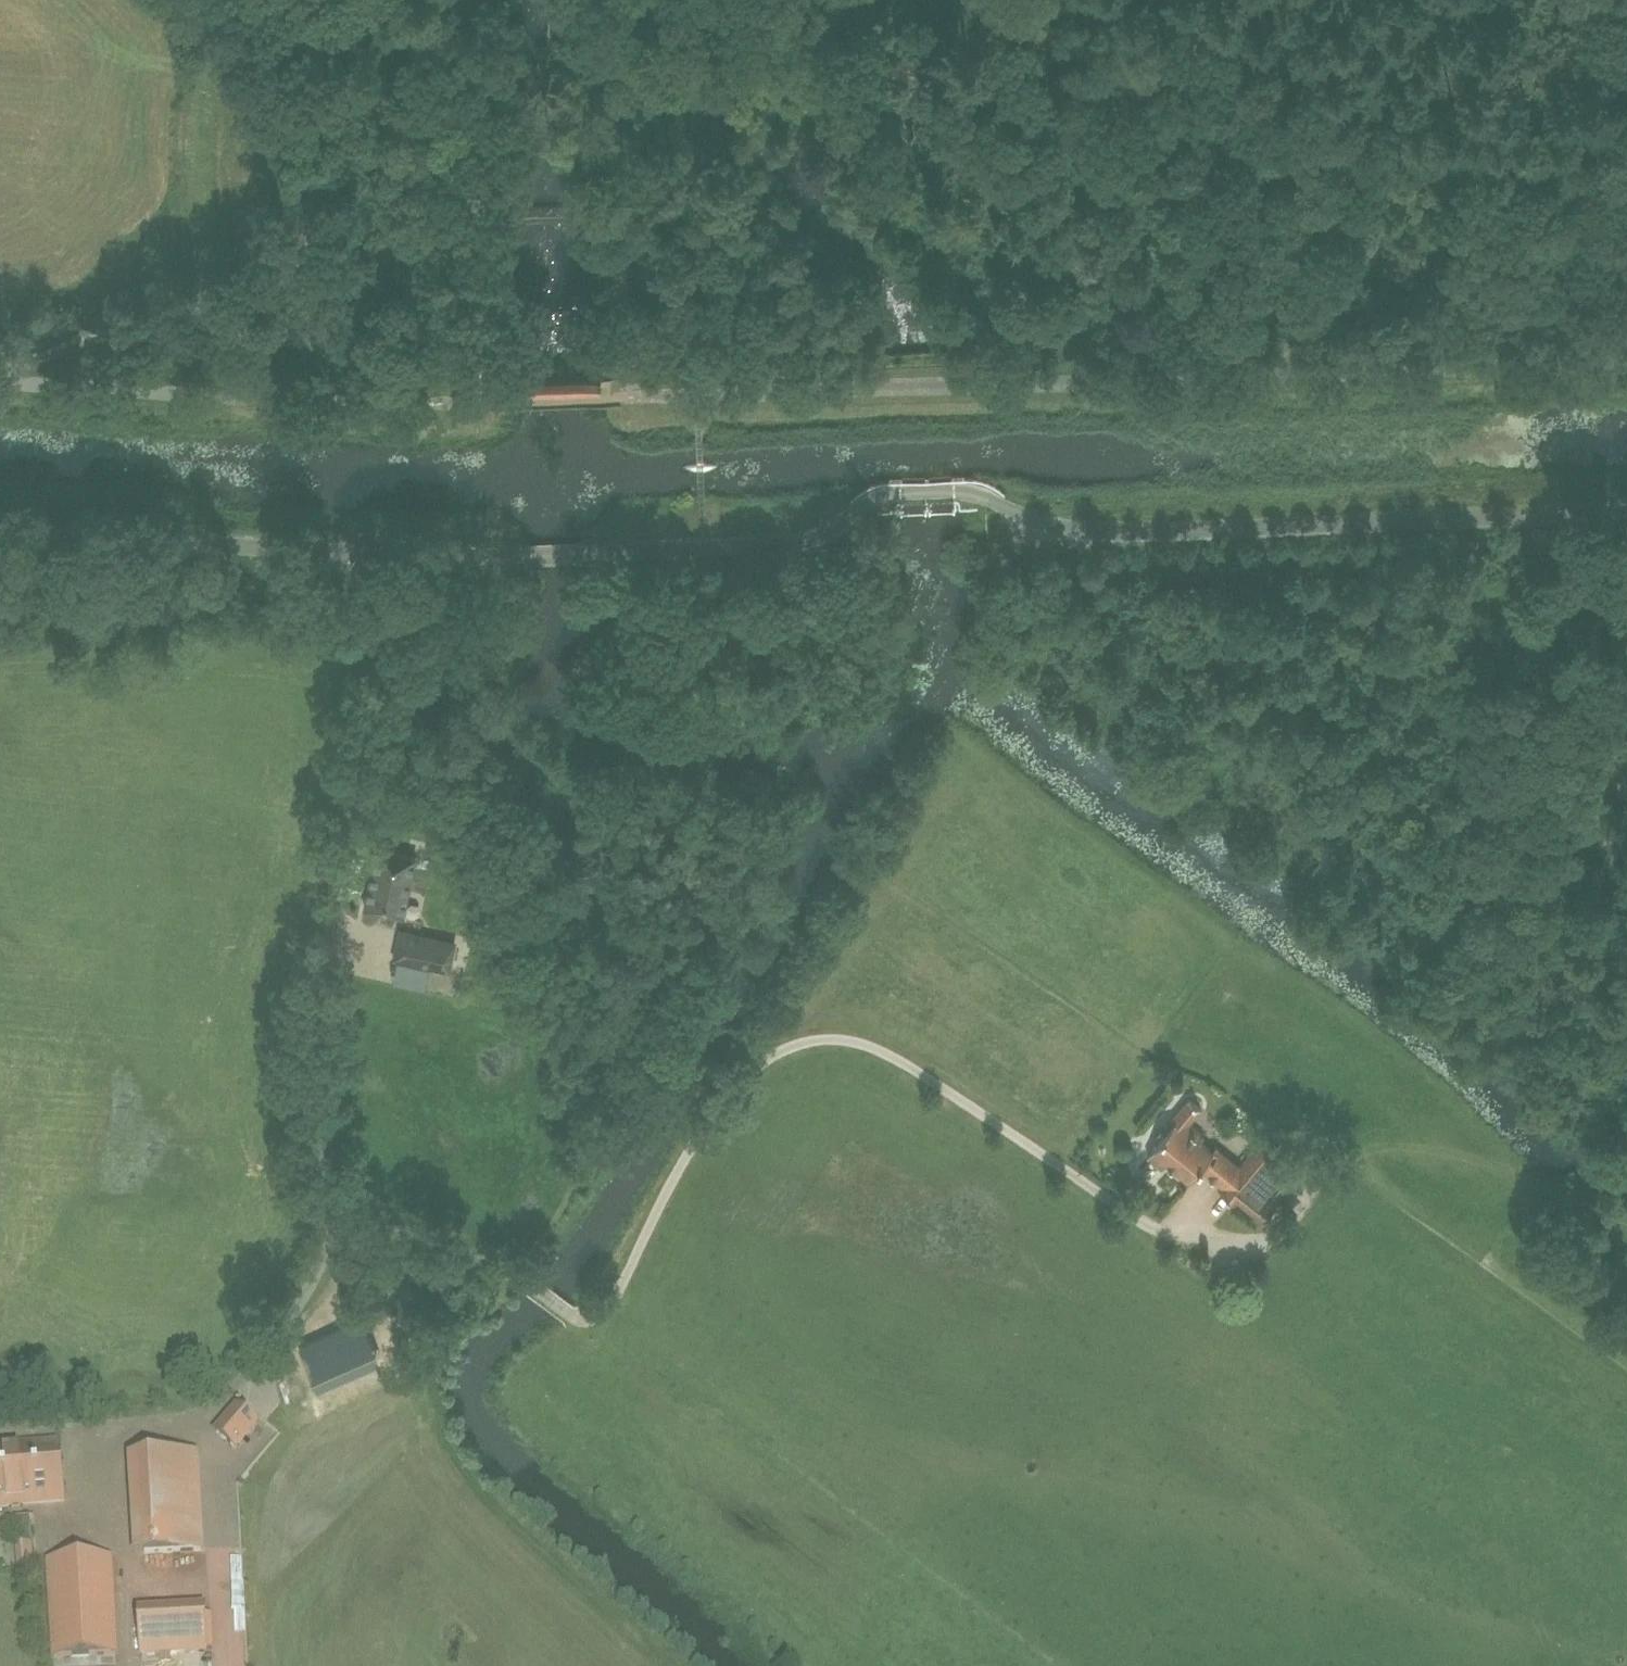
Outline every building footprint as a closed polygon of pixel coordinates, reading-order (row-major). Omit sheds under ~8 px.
[(526,367),(526,385),(590,385),(590,368),(526,367)] [(378,846),(365,906),(404,915),(417,854),(378,846)] [(394,957),(429,964),(451,970),(457,941),(435,936),(400,928),(394,957)] [(1166,1134),(1149,1155),(1164,1168),(1168,1163),(1191,1181),(1201,1168),(1224,1187),(1221,1190),(1237,1204),(1239,1202),(1264,1222),(1277,1206),(1276,1205),(1307,1168),(1291,1155),(1290,1156),(1266,1137),(1242,1166),(1218,1146),(1214,1151),(1202,1141),(1206,1136),(1191,1123),(1203,1108),(1191,1098),(1163,1132),(1166,1134)] [(218,1432),(234,1446),(254,1423),(238,1409),(218,1432)] [(63,1498),(57,1439),(0,1445),(0,1504),(63,1498)] [(195,1453),(139,1457),(144,1554),(201,1551),(195,1453)] [(10,1538),(26,1537),(24,1514),(9,1515),(10,1538)] [(12,1541),(14,1563),(28,1562),(27,1540),(12,1541)] [(54,1657),(116,1653),(110,1555),(48,1559),(54,1657)] [(207,1603),(126,1607),(128,1654),(209,1650),(207,1603)]
